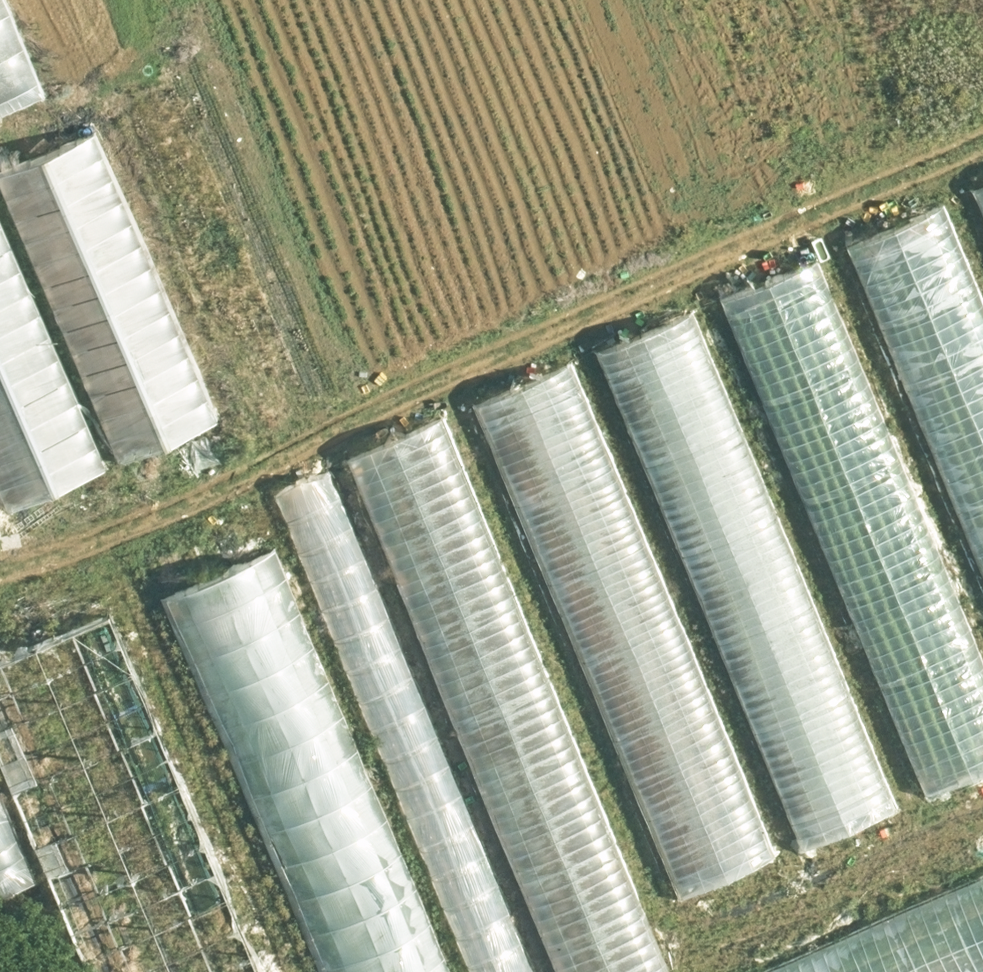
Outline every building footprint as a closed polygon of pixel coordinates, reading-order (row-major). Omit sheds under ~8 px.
[(46,97),(6,0),(0,0),(0,117),(46,97)] [(123,467),(222,425),(98,137),(0,179),(0,182),(123,467)] [(943,212),(853,247),(982,580),(982,315),(943,212)] [(12,515),(107,474),(0,226),(0,489),(12,515)] [(982,773),(982,680),(816,270),(723,307),(922,797),(982,773)] [(798,854),(897,813),(693,318),(594,358),(798,854)] [(680,899),(776,859),(571,367),(474,407),(680,899)] [(441,422),(347,460),(553,971),(663,971),(441,422)] [(326,476),(274,497),(468,971),(529,971),(326,476)] [(274,556),(168,600),(323,971),(447,971),(274,556)] [(112,617),(0,665),(0,763),(88,971),(261,971),(112,617)] [(0,804),(0,900),(34,885),(0,804)] [(772,971),(982,971),(982,878),(772,971)]
